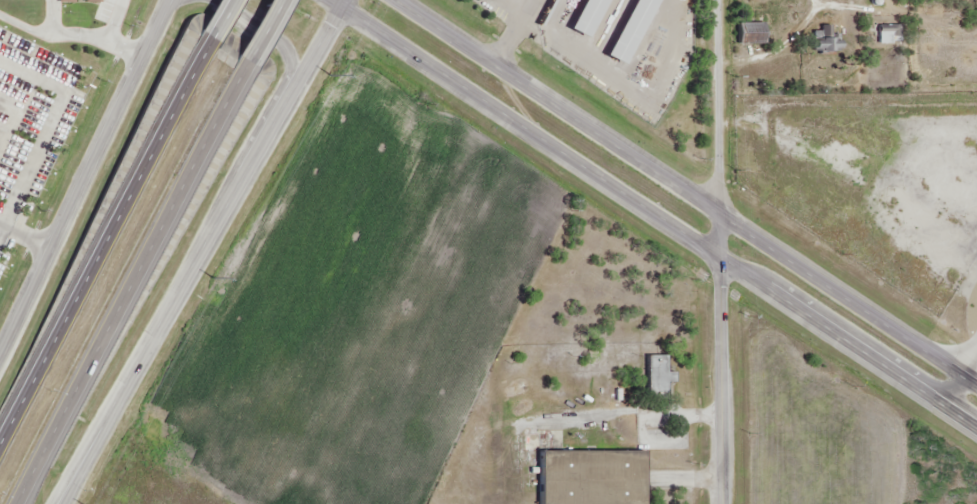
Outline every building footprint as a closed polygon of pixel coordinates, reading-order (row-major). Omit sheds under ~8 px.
[(571,29),(592,40),(613,0),(587,0),(571,29)] [(606,56),(627,67),(663,0),(637,0),(606,56)] [(737,28),(737,45),(767,44),(766,27),(737,28)] [(649,356),(649,398),(669,398),(669,382),(677,382),(677,372),(668,372),(668,356),(649,356)] [(541,503),(650,503),(651,453),(542,451),(541,503)]
